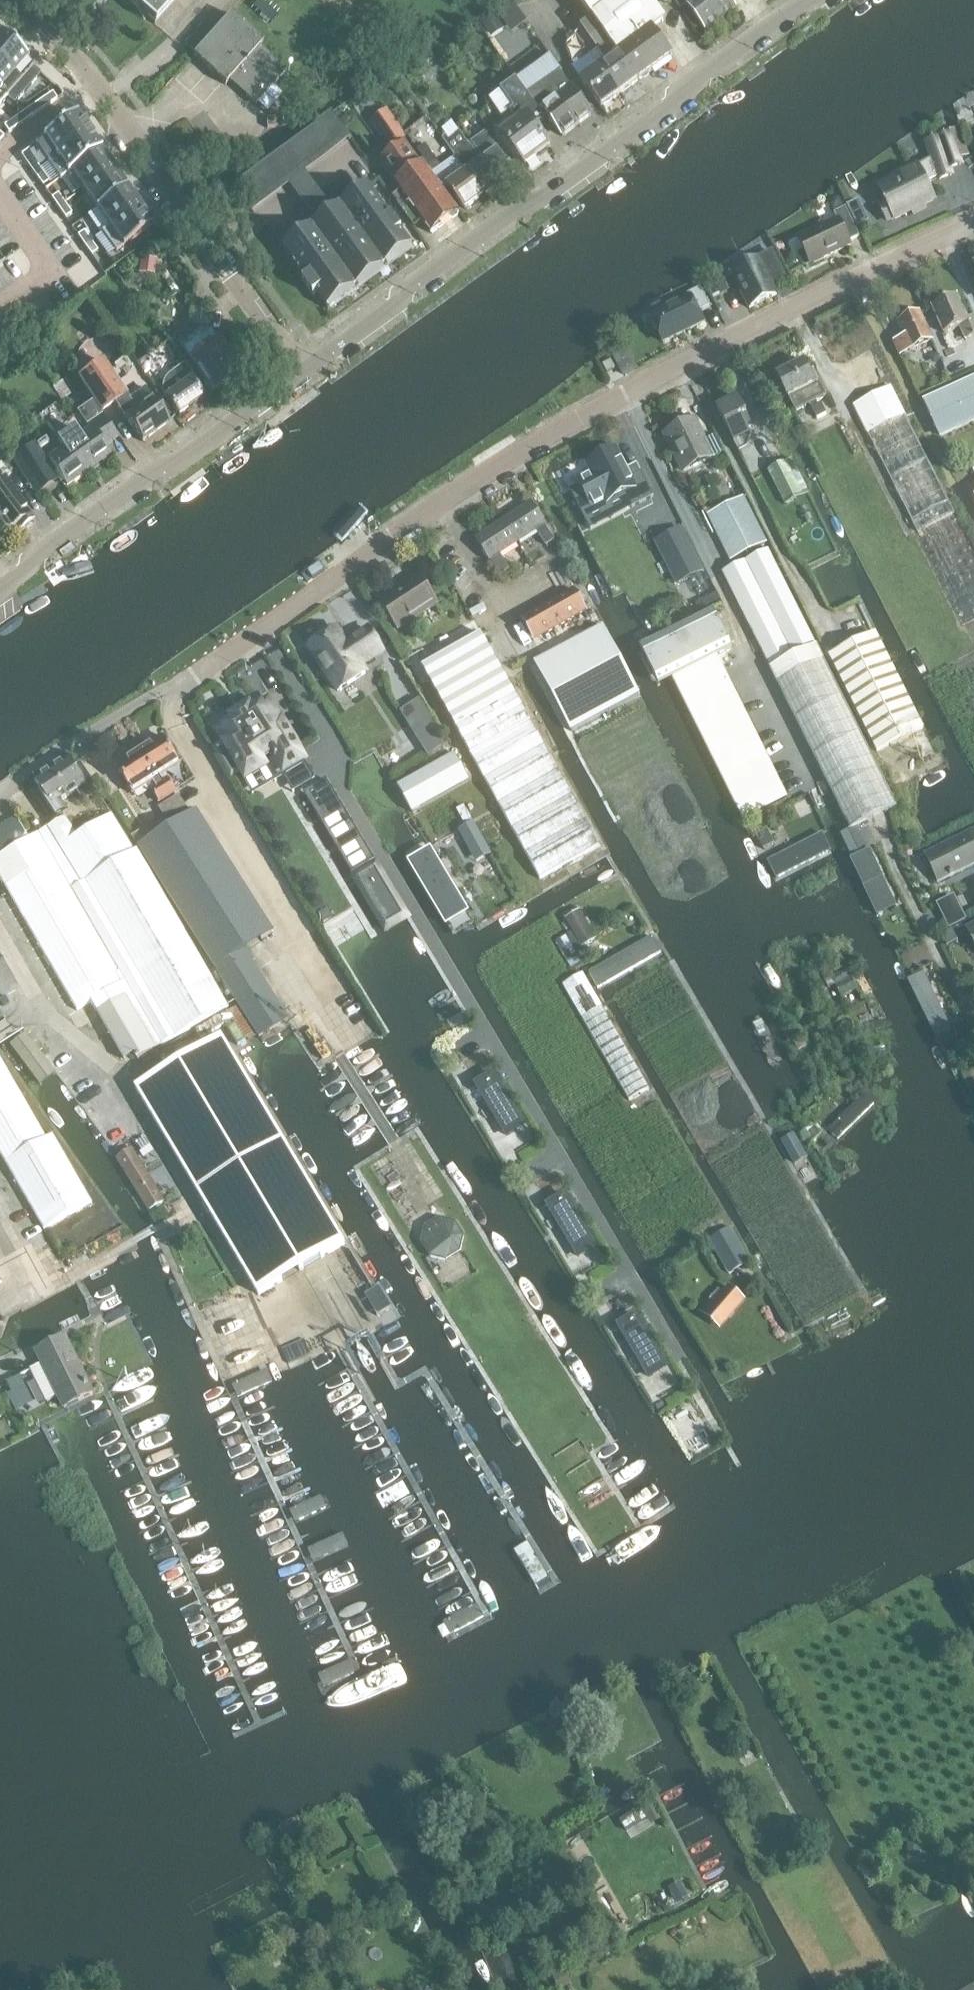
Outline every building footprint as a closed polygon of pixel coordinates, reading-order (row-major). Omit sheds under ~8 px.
[(130,1),(155,23),(175,0),(131,0),(130,1)] [(593,19),(582,27),(600,51),(612,42),(640,80),(674,55),(654,28),(665,20),(650,0),(579,0),(593,19)] [(695,1),(694,0),(674,0),(680,8),(686,3),(707,31),(737,9),(730,0),(695,0),(695,1)] [(194,56),(194,57),(211,71),(226,85),(232,77),(249,92),(245,96),(256,105),(286,71),(259,47),(263,43),(231,15),(194,56)] [(507,32),(499,21),(485,31),(493,41),(507,32)] [(6,97),(6,98),(34,67),(0,37),(0,92),(6,97)] [(612,42),(600,51),(608,62),(601,67),(621,94),(640,80),(612,42)] [(621,94),(601,67),(592,55),(575,68),(584,80),(582,81),(602,108),(621,94)] [(593,115),(570,85),(562,73),(551,81),(563,96),(558,100),(578,126),(593,115)] [(516,120),(501,132),(525,164),(550,146),(532,122),(542,114),(536,105),(529,96),(516,80),(501,92),(514,109),(510,112),(516,120)] [(550,101),(546,103),(543,99),(546,97),(539,89),(532,94),(529,96),(536,105),(538,103),(541,107),(563,137),(578,126),(558,100),(552,104),(550,101)] [(50,92),(41,99),(45,105),(55,98),(50,92)] [(45,105),(41,99),(32,105),(37,112),(45,105)] [(37,112),(32,105),(23,112),(28,119),(37,112)] [(423,165),(417,157),(407,143),(406,143),(404,140),(407,137),(389,111),(372,123),(392,151),(385,156),(386,157),(381,161),(392,177),(400,181),(406,189),(402,191),(432,233),(460,213),(444,191),(433,176),(425,164),(423,165)] [(23,112),(14,119),(18,126),(28,119),(23,112)] [(317,125),(334,147),(347,138),(350,141),(351,141),(332,114),(317,125)] [(76,117),(36,144),(60,179),(70,172),(100,151),(76,117)] [(14,119),(4,127),(9,133),(18,126),(14,119)] [(317,125),(303,135),(320,157),(334,147),(317,125)] [(487,131),(472,142),(501,182),(516,171),(487,131)] [(501,182),(472,142),(468,145),(460,133),(449,141),(446,137),(443,139),(457,158),(468,173),(471,171),(487,193),(501,182)] [(890,175),(892,178),(877,185),(884,202),(880,204),(888,221),(911,211),(913,214),(925,209),(923,205),(934,200),(926,183),(938,177),(939,179),(951,175),(949,168),(960,164),(949,133),(923,142),(929,159),(917,165),(915,162),(890,175)] [(289,145),(306,168),(320,157),(303,135),(289,145)] [(275,156),(292,178),(306,168),(289,145),(275,156)] [(35,161),(27,151),(21,155),(28,165),(35,161)] [(100,151),(70,172),(83,191),(113,170),(100,151)] [(261,166),(278,188),(292,178),(275,156),(261,166)] [(457,158),(433,176),(444,191),(450,187),(466,208),(484,195),(468,173),(457,158)] [(35,161),(28,166),(35,175),(41,171),(35,161)] [(247,176),(264,199),(278,188),(261,166),(247,176)] [(113,170),(83,191),(96,209),(126,188),(113,170)] [(41,171),(35,175),(41,185),(48,180),(41,171)] [(264,199),(247,176),(233,187),(253,213),(254,212),(251,208),(264,199)] [(368,187),(372,192),(345,211),(341,206),(339,208),(341,211),(334,216),(328,208),(316,216),(322,224),(315,230),(313,227),(311,229),(314,234),(288,253),(284,248),(283,249),(328,309),(413,246),(369,186),(368,187)] [(126,188),(96,209),(110,228),(139,207),(126,188)] [(58,193),(51,197),(58,207),(64,203),(58,193)] [(65,204),(58,208),(65,218),(71,214),(65,204)] [(139,207),(110,228),(123,247),(152,226),(139,207)] [(850,245),(848,240),(858,235),(845,207),(833,213),(836,218),(796,237),(810,264),(850,245)] [(84,230),(77,235),(84,245),(91,240),(84,230)] [(91,240),(84,245),(91,256),(98,251),(91,240)] [(777,293),(771,283),(785,276),(773,251),(732,271),(749,307),(777,293)] [(651,318),(663,342),(703,323),(698,313),(710,307),(701,288),(688,295),(690,299),(651,318)] [(944,334),(959,327),(965,341),(973,337),(973,316),(966,320),(956,297),(932,308),(944,334)] [(901,356),(933,342),(920,314),(899,323),(905,337),(895,342),(901,356)] [(0,329),(0,338),(0,339),(10,331),(5,325),(0,329)] [(229,356),(224,349),(222,347),(217,341),(210,332),(199,330),(179,344),(184,351),(188,356),(191,359),(190,360),(213,391),(233,376),(226,367),(233,362),(228,356),(229,356)] [(133,405),(129,400),(149,386),(128,356),(108,370),(103,363),(79,380),(102,413),(115,403),(142,441),(170,422),(152,397),(143,403),(141,399),(133,405)] [(631,359),(619,365),(624,375),(636,369),(631,359)] [(789,399),(796,413),(827,398),(819,382),(815,384),(804,363),(777,376),(789,399)] [(178,416),(203,398),(190,381),(194,378),(185,365),(170,376),(166,379),(164,382),(163,385),(163,390),(163,393),(166,398),(178,416)] [(925,403),(940,436),(963,426),(958,415),(973,408),(973,381),(925,403)] [(867,434),(868,434),(906,415),(892,387),(853,406),(867,434)] [(737,397),(716,408),(738,452),(747,448),(751,438),(747,428),(751,426),(737,397)] [(868,434),(963,624),(973,618),(973,550),(906,415),(868,434)] [(105,446),(117,438),(102,417),(89,426),(92,430),(81,437),(75,430),(56,443),(62,451),(50,460),(68,485),(110,454),(105,446)] [(685,473),(713,459),(694,420),(665,434),(685,473)] [(27,450),(16,456),(37,492),(48,486),(27,450)] [(595,478),(570,491),(590,530),(632,508),(653,498),(641,473),(630,479),(616,450),(588,465),(595,478)] [(11,530),(18,525),(21,529),(34,520),(15,494),(25,487),(0,453),(0,515),(11,530)] [(791,460),(769,471),(786,505),(808,494),(791,460)] [(730,561),(767,543),(744,497),(707,515),(730,561)] [(503,522),(518,544),(536,532),(546,547),(555,540),(546,526),(545,526),(531,503),(503,522)] [(8,539),(4,534),(11,530),(0,515),(0,544),(8,539)] [(509,570),(500,556),(518,544),(503,522),(476,540),(491,562),(492,562),(500,575),(509,570)] [(680,532),(659,543),(678,582),(700,571),(680,532)] [(770,668),(816,645),(768,550),(722,573),(770,668)] [(320,563),(307,572),(313,580),(326,571),(320,563)] [(399,631),(439,605),(419,576),(380,602),(399,631)] [(522,620),(533,640),(586,611),(574,590),(522,620)] [(659,686),(670,680),(672,679),(717,657),(732,649),(713,611),(640,648),(659,686)] [(603,627),(535,663),(572,732),(639,695),(603,627)] [(337,630),(310,648),(338,692),(366,674),(361,666),(383,652),(368,630),(353,640),(354,642),(347,646),(337,630)] [(481,634),(422,667),(462,738),(471,755),(530,721),(481,634)] [(877,751),(923,728),(876,634),(829,657),(877,751)] [(816,645),(770,668),(850,830),(897,806),(816,645)] [(742,821),(788,798),(717,657),(672,679),(742,821)] [(226,744),(216,750),(232,776),(241,771),(246,779),(259,801),(311,770),(304,759),(282,722),(281,722),(268,701),(252,711),(249,708),(245,710),(244,709),(243,710),(244,711),(238,715),(237,714),(236,714),(237,715),(232,718),(234,721),(218,731),(226,744)] [(447,744),(435,725),(419,735),(431,755),(447,744)] [(163,737),(139,752),(169,798),(178,792),(169,777),(163,781),(161,778),(181,765),(163,737)] [(399,745),(388,751),(397,765),(408,758),(399,745)] [(139,752),(116,766),(134,795),(148,786),(160,804),(169,798),(139,752)] [(454,754),(397,786),(412,813),(469,781),(454,754)] [(51,770),(70,797),(77,792),(82,800),(99,788),(83,766),(76,771),(67,759),(51,770)] [(70,797),(51,770),(35,781),(43,793),(36,798),(53,822),(70,811),(63,802),(70,797)] [(139,847),(191,814),(178,795),(158,808),(162,813),(130,833),(139,847)] [(197,810),(191,814),(139,847),(215,969),(259,1038),(289,1018),(253,962),(256,961),(248,949),(275,932),(197,810)] [(29,839),(19,822),(0,833),(0,879),(76,1011),(90,1003),(124,1062),(133,1056),(136,1061),(228,1007),(137,850),(135,851),(112,814),(77,836),(65,817),(29,839)] [(925,855),(938,882),(973,864),(973,831),(925,855)] [(768,862),(777,878),(831,850),(822,833),(768,862)] [(844,848),(871,902),(892,891),(866,837),(844,848)] [(460,931),(429,879),(417,886),(449,938),(460,931)] [(596,937),(580,910),(577,907),(563,916),(581,946),(596,937)] [(597,987),(661,952),(653,937),(589,973),(597,987)] [(903,973),(930,1026),(952,1016),(925,962),(903,973)] [(841,998),(857,990),(851,978),(855,976),(849,965),(833,973),(831,969),(828,970),(827,969),(820,972),(828,989),(835,985),(841,998)] [(583,974),(562,986),(629,1101),(649,1089),(583,974)] [(798,1050),(807,1045),(800,1033),(791,1038),(798,1050)] [(259,1295),(345,1244),(222,1036),(136,1088),(259,1295)] [(92,1203),(54,1135),(47,1139),(0,1056),(0,1154),(44,1231),(92,1203)] [(964,1094),(973,1115),(973,1089),(964,1094)] [(829,1130),(838,1139),(873,1104),(864,1095),(829,1130)] [(794,1135),(781,1142),(794,1166),(807,1158),(794,1135)] [(131,1152),(116,1161),(147,1213),(163,1205),(131,1152)] [(461,1252),(465,1235),(455,1221),(439,1217),(425,1226),(421,1243),(430,1257),(446,1261),(461,1252)] [(729,1227),(708,1239),(729,1274),(750,1263),(729,1227)] [(379,1286),(378,1287),(365,1295),(378,1315),(392,1307),(379,1286)] [(729,1288),(715,1304),(710,1299),(699,1312),(719,1329),(743,1300),(729,1288)] [(34,1351),(40,1364),(62,1408),(92,1393),(64,1337),(34,1351)] [(21,1373),(5,1381),(13,1396),(29,1389),(21,1373)] [(271,1392),(266,1381),(240,1392),(245,1404),(271,1392)] [(389,1507),(414,1493),(408,1482),(383,1496),(389,1507)] [(294,1510),(300,1521),(326,1509),(321,1497),(294,1510)] [(518,1553),(543,1593),(558,1583),(532,1543),(518,1553)] [(353,1556),(327,1568),(332,1580),(358,1568),(353,1556)] [(363,1602),(337,1615),(342,1626),(369,1614),(363,1602)] [(455,1626),(461,1637),(487,1624),(480,1612),(455,1626)] [(602,1798),(611,1793),(608,1788),(599,1794),(602,1798)] [(652,1802),(619,1820),(626,1831),(647,1819),(651,1825),(662,1819),(652,1802)] [(921,1860),(921,1844),(908,1844),(907,1859),(921,1860)] [(887,1857),(882,1859),(887,1872),(892,1870),(887,1857)] [(690,1898),(681,1882),(668,1888),(677,1904),(690,1898)]
